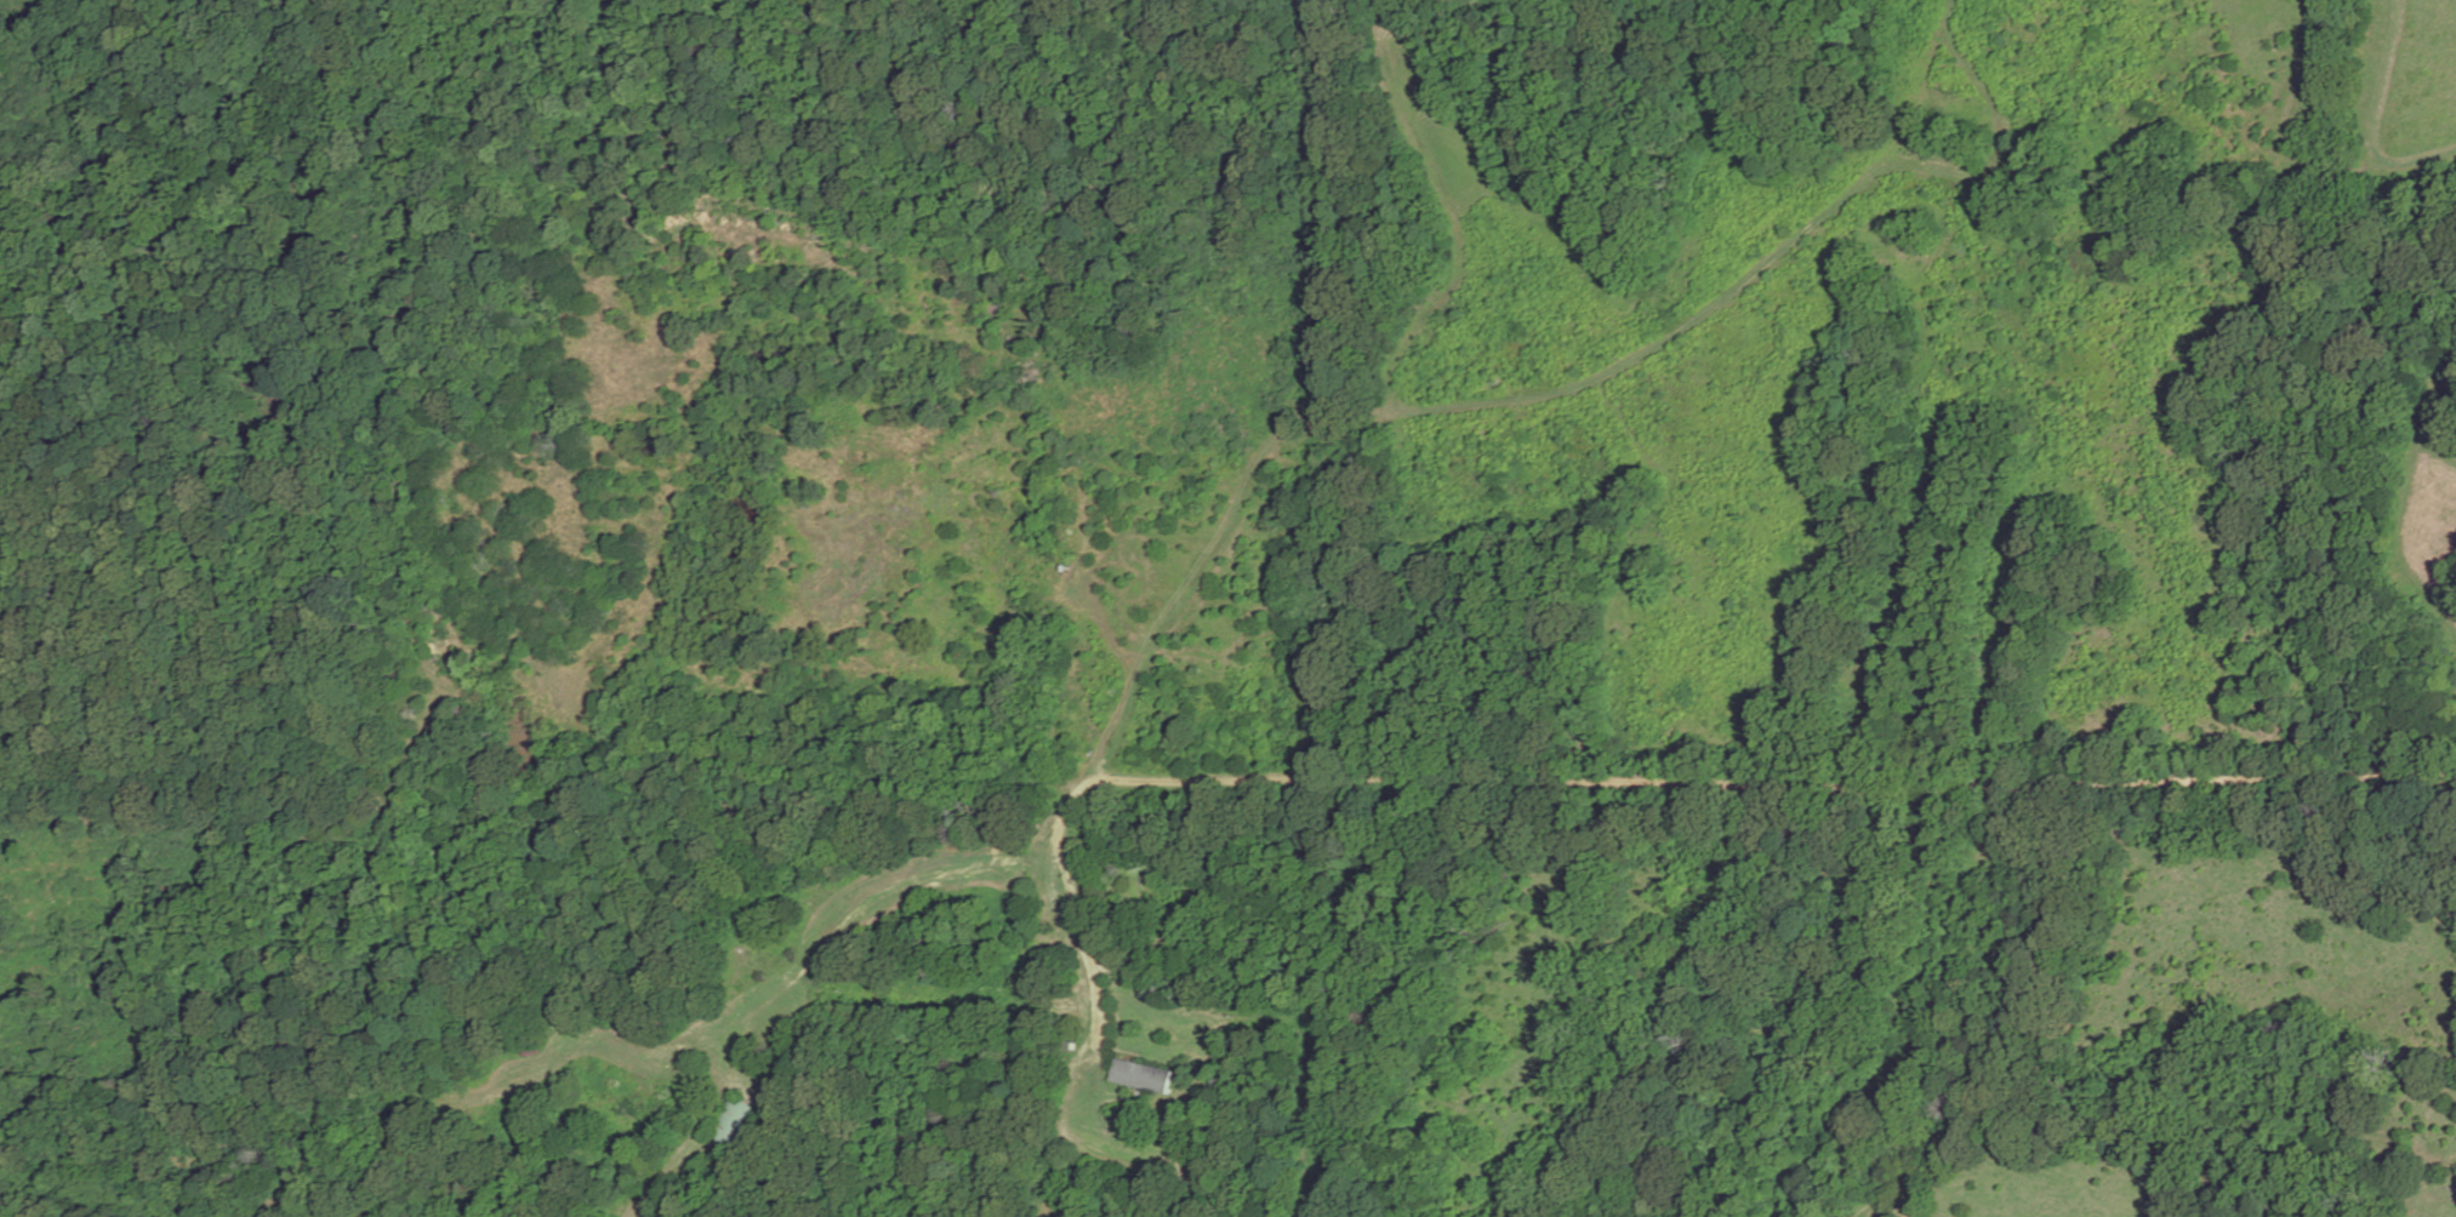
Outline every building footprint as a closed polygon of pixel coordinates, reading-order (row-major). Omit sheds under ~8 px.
[(1117,1058),(1111,1081),(1167,1095),(1173,1073),(1117,1058)] [(733,1096),(759,1112),(735,1152),(708,1137),(733,1096)]
